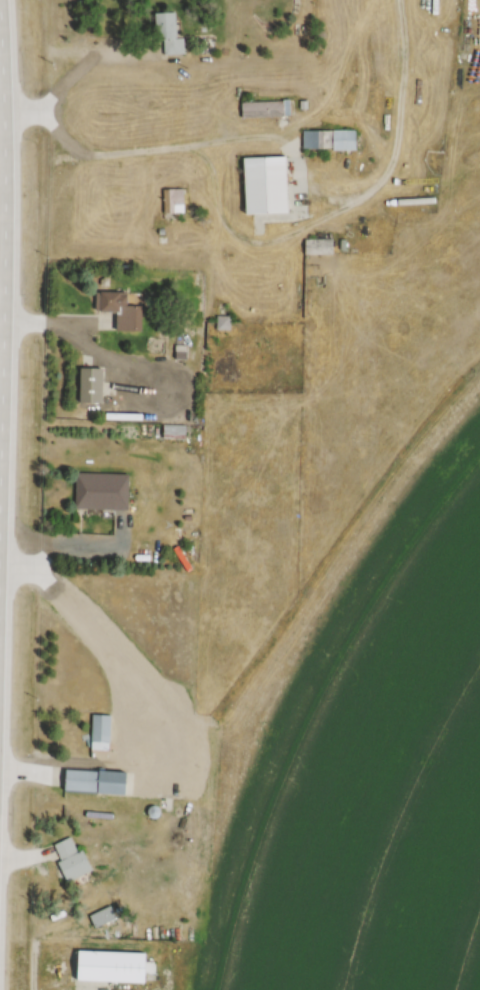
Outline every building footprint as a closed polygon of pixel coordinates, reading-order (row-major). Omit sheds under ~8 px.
[(178,38),(178,13),(156,13),(156,42),(164,42),(164,54),(184,54),(184,38),(178,38)] [(288,117),(288,101),(242,101),(242,117),(288,117)] [(357,149),(357,130),(304,130),(304,149),(357,149)] [(248,214),(290,214),(289,157),(247,158),(248,214)] [(162,188),(162,214),(184,214),(184,188),(162,188)] [(142,305),(131,305),(131,292),(96,291),(96,312),(116,312),(116,331),(142,331),(142,305)] [(104,368),(80,368),(80,402),(104,402),(104,368)] [(129,474),(75,473),(75,508),(128,509),(129,474)] [(91,714),(92,750),(110,750),(109,714),(91,714)] [(129,771),(66,770),(66,793),(129,794),(129,771)] [(77,852),(71,836),(52,845),(68,881),(92,871),(83,849),(77,852)] [(89,917),(96,928),(115,917),(108,906),(89,917)] [(148,952),(80,951),(80,981),(147,982),(148,952)]
